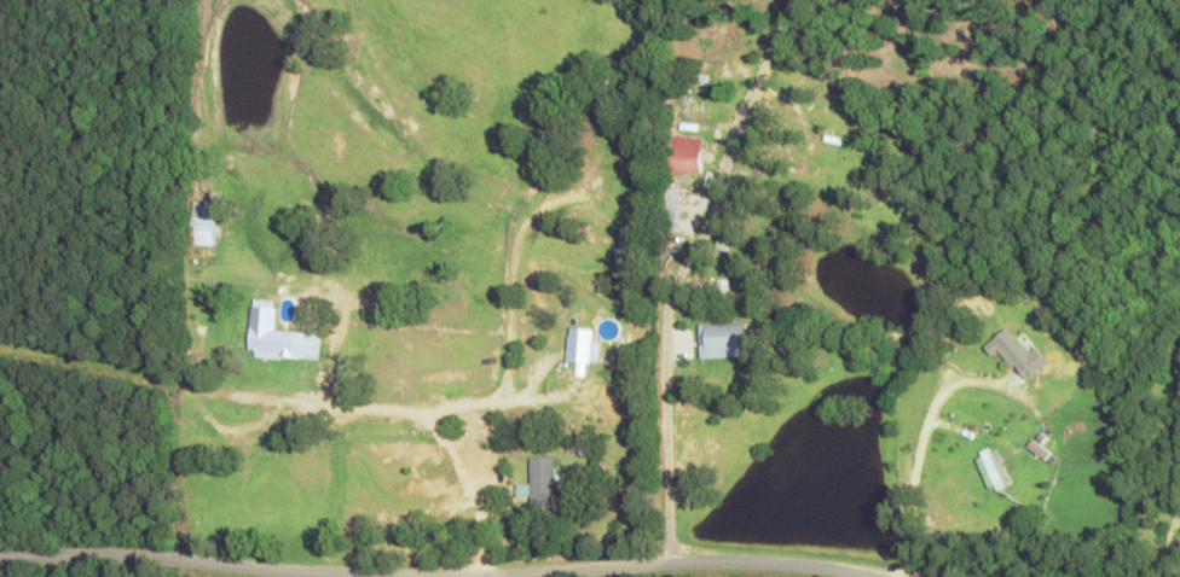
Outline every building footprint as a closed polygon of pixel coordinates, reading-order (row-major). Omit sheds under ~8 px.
[(699,138),(698,173),(669,171),(671,133),(699,138)] [(213,202),(212,244),(190,243),(192,200),(213,202)] [(249,303),(245,346),(254,346),(254,356),(290,359),(293,330),(272,328),(273,305),(249,303)] [(747,356),(699,357),(698,321),(746,320),(747,356)] [(566,325),(563,360),(573,361),(572,373),(582,373),(583,359),(594,359),(595,340),(586,340),(586,326),(566,325)] [(984,344),(992,355),(1000,349),(1023,380),(1046,362),(1034,346),(1027,352),(1008,327),(984,344)] [(992,446),(976,454),(994,492),(1009,484),(992,446)] [(554,456),(529,456),(529,483),(517,483),(517,497),(554,497),(554,456)]
